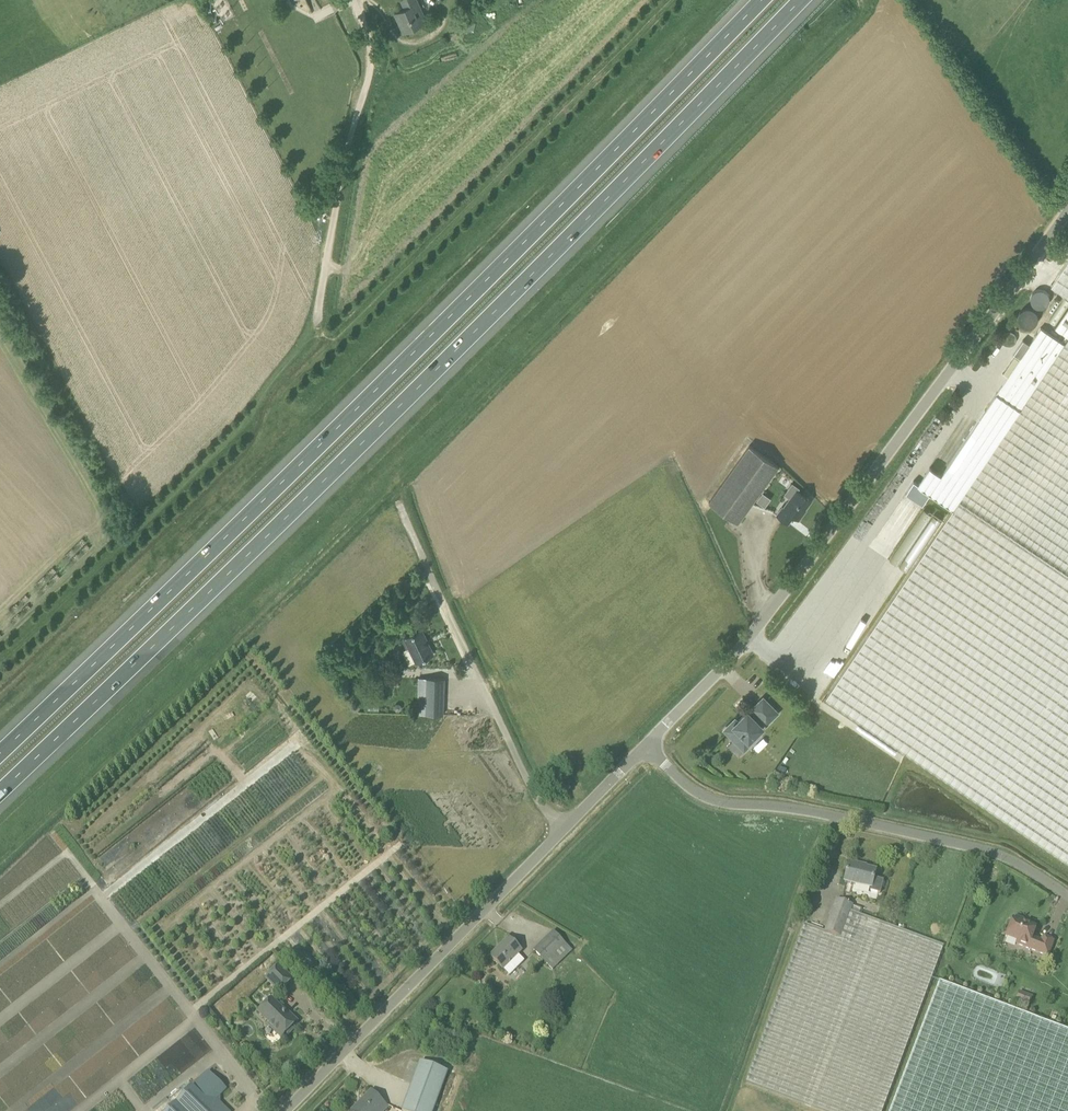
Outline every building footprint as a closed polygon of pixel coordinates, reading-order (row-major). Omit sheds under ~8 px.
[(405,8),(395,13),(403,32),(420,24),(414,10),(421,7),(417,0),(401,0),(405,8)] [(1051,285),(1067,297),(1067,260),(1051,285)] [(1033,303),(1044,305),(1047,292),(1036,290),(1033,303)] [(1059,303),(1054,299),(1049,307),(1054,310),(1059,303)] [(1054,326),(1067,335),(1067,304),(1054,326)] [(1017,317),(1027,327),(1037,318),(1027,308),(1017,317)] [(918,485),(953,508),(1064,343),(1041,327),(941,475),(930,467),(918,485)] [(1064,343),(953,508),(826,697),(1067,860),(1067,338),(1064,343)] [(1014,354),(1020,358),(1029,343),(1023,339),(1014,354)] [(708,501),(738,523),(778,466),(749,445),(708,501)] [(784,493),(790,498),(783,508),(777,515),(785,520),(788,523),(793,516),(799,519),(804,512),(802,511),(804,508),(805,509),(811,500),(798,491),(800,488),(792,482),(784,493)] [(765,507),(771,498),(763,492),(756,500),(765,507)] [(891,560),(909,570),(939,517),(921,506),(891,560)] [(422,629),(405,637),(402,638),(407,648),(402,650),(409,664),(416,661),(416,662),(433,654),(422,629)] [(419,678),(418,714),(443,714),(444,678),(419,678)] [(766,723),(777,713),(763,698),(752,709),(756,712),(752,716),(749,713),(745,717),(744,716),(734,725),(732,722),(725,730),(739,744),(746,738),(751,743),(759,735),(757,733),(763,727),(759,724),(763,720),(766,723)] [(883,882),(874,879),(876,871),(860,865),(849,863),(845,882),(871,889),(870,891),(880,894),(883,882)] [(861,908),(853,905),(837,899),(825,932),(841,938),(852,910),(860,913),(861,908)] [(825,932),(805,924),(745,1081),(825,1110),(883,1110),(943,946),(859,914),(860,913),(852,910),(841,938),(825,932)] [(1007,937),(1018,941),(1017,944),(1048,956),(1054,942),(1043,938),(1041,941),(1032,938),(1036,928),(1023,923),(1024,920),(1017,917),(1016,921),(1013,920),(1007,937)] [(553,970),(572,951),(553,932),(534,950),(553,970)] [(518,954),(521,951),(508,939),(509,940),(499,950),(498,949),(490,957),(510,976),(525,961),(518,954)] [(267,980),(281,993),(294,980),(280,967),(267,980)] [(940,982),(890,1110),(1067,1110),(1067,1031),(940,982)] [(1019,992),(1014,1004),(1028,1009),(1033,997),(1019,992)] [(286,1015),(272,1001),(260,1013),(271,1024),(269,1026),(278,1034),(282,1029),(288,1035),(295,1029),(293,1027),(298,1022),(288,1013),(286,1015)] [(449,1072),(421,1062),(403,1110),(434,1110),(449,1072)] [(203,1096),(193,1086),(169,1110),(228,1110),(219,1102),(219,1097),(227,1090),(218,1081),(203,1096)] [(388,1107),(371,1091),(352,1110),(384,1110),(388,1107)]
